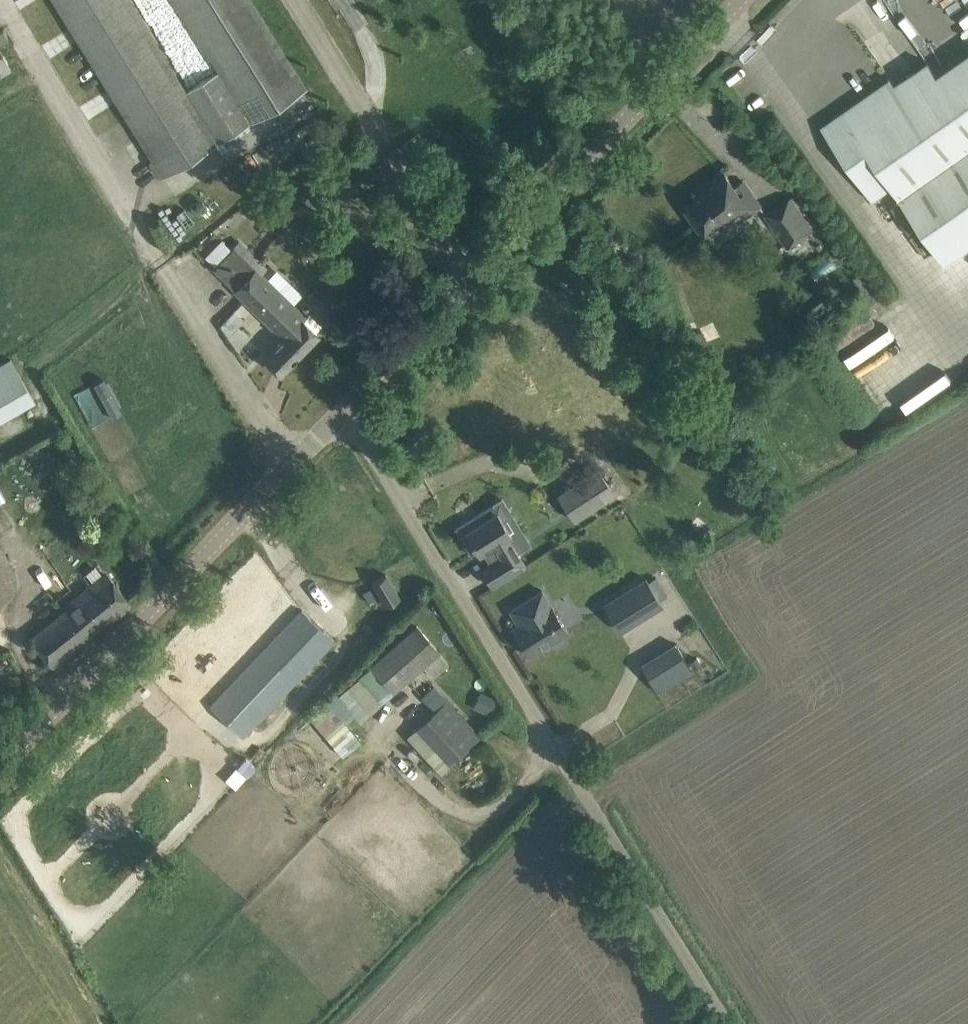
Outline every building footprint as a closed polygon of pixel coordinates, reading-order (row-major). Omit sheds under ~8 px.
[(219,70),(187,90),(132,0),(54,0),(162,175),(305,87),(251,0),(175,0),(219,70)] [(0,31),(0,43),(8,39),(3,29),(0,31)] [(0,49),(0,75),(11,69),(0,49)] [(945,262),(967,246),(967,51),(920,85),(912,72),(895,84),(890,77),(821,125),(873,200),(892,186),(945,262)] [(705,195),(687,208),(703,231),(720,220),(726,228),(760,204),(743,180),(735,186),(724,170),(700,187),(705,195)] [(766,214),(787,245),(813,227),(792,196),(766,214)] [(215,265),(212,268),(276,330),(281,326),(288,333),(264,357),(280,373),(319,334),(261,277),(268,269),(239,240),(232,248),(215,265)] [(239,322),(250,311),(242,302),(218,324),(239,347),(251,335),(239,322)] [(852,361),(885,409),(919,387),(917,384),(946,365),(930,341),(924,345),(916,333),(909,337),(893,315),(877,326),(870,315),(835,339),(841,347),(847,343),(857,358),(852,361)] [(35,401),(11,359),(0,365),(0,421),(35,401)] [(589,474),(557,495),(574,520),(605,499),(614,494),(597,469),(589,474)] [(490,506),(455,528),(468,549),(474,546),(479,554),(482,552),(491,565),(482,571),(491,586),(525,565),(524,564),(517,552),(507,536),(521,528),(503,498),(490,506)] [(20,589),(0,554),(0,601),(20,589)] [(90,587),(92,589),(31,638),(52,664),(113,614),(115,616),(131,603),(107,573),(90,587)] [(372,582),(386,605),(400,597),(386,574),(372,582)] [(646,578),(614,598),(630,625),(663,605),(646,578)] [(512,628),(529,656),(568,632),(542,590),(510,610),(519,624),(512,628)] [(300,606),(209,704),(243,736),(335,639),(300,606)] [(439,652),(417,626),(350,684),(372,710),(439,652)] [(640,664),(657,691),(692,670),(675,643),(640,664)] [(696,657),(689,661),(694,668),(701,664),(696,657)] [(481,690),(473,705),(491,714),(498,698),(481,690)] [(325,699),(306,715),(312,721),(344,755),(363,740),(330,704),(325,699)] [(417,728),(450,764),(481,735),(448,700),(417,728)] [(246,774),(254,766),(246,758),(238,766),(246,774)]
